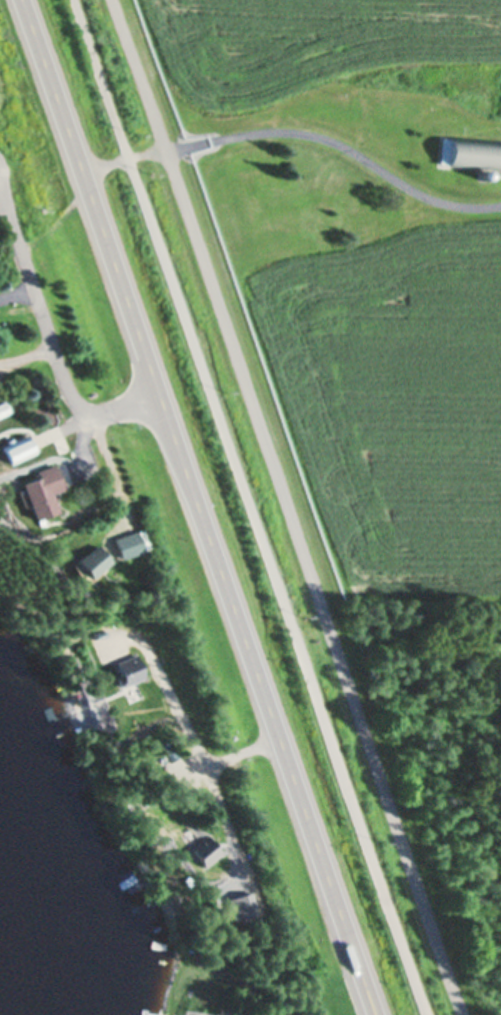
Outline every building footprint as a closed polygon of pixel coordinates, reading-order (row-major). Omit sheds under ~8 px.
[(450,136),(500,141),(500,170),(448,165),(450,136)] [(483,169),(484,169),(485,169),(486,170),(487,171),(487,172),(488,173),(488,174),(488,175),(487,176),(487,177),(486,178),(485,178),(485,179),(484,179),(483,179),(482,179),(481,179),(480,178),(479,177),(478,176),(478,175),(478,174),(478,173),(478,172),(478,171),(479,171),(480,170),(480,169),(481,169),(482,169),(483,169)] [(9,412),(0,416),(0,403),(4,401),(9,412)] [(28,438),(33,448),(35,452),(11,463),(3,446),(27,435),(28,438)] [(65,443),(55,446),(53,440),(62,436),(65,443)] [(74,446),(61,451),(59,446),(72,440),(74,446)] [(54,465),(62,486),(50,491),(57,511),(42,517),(37,519),(35,519),(28,502),(23,504),(17,489),(22,487),(21,484),(39,477),(36,469),(52,463),(54,465)] [(112,561),(92,580),(77,563),(98,545),(112,561)] [(212,839),(223,853),(205,864),(190,846),(209,834),(212,839)] [(195,879),(190,883),(185,876),(190,872),(195,879)]
